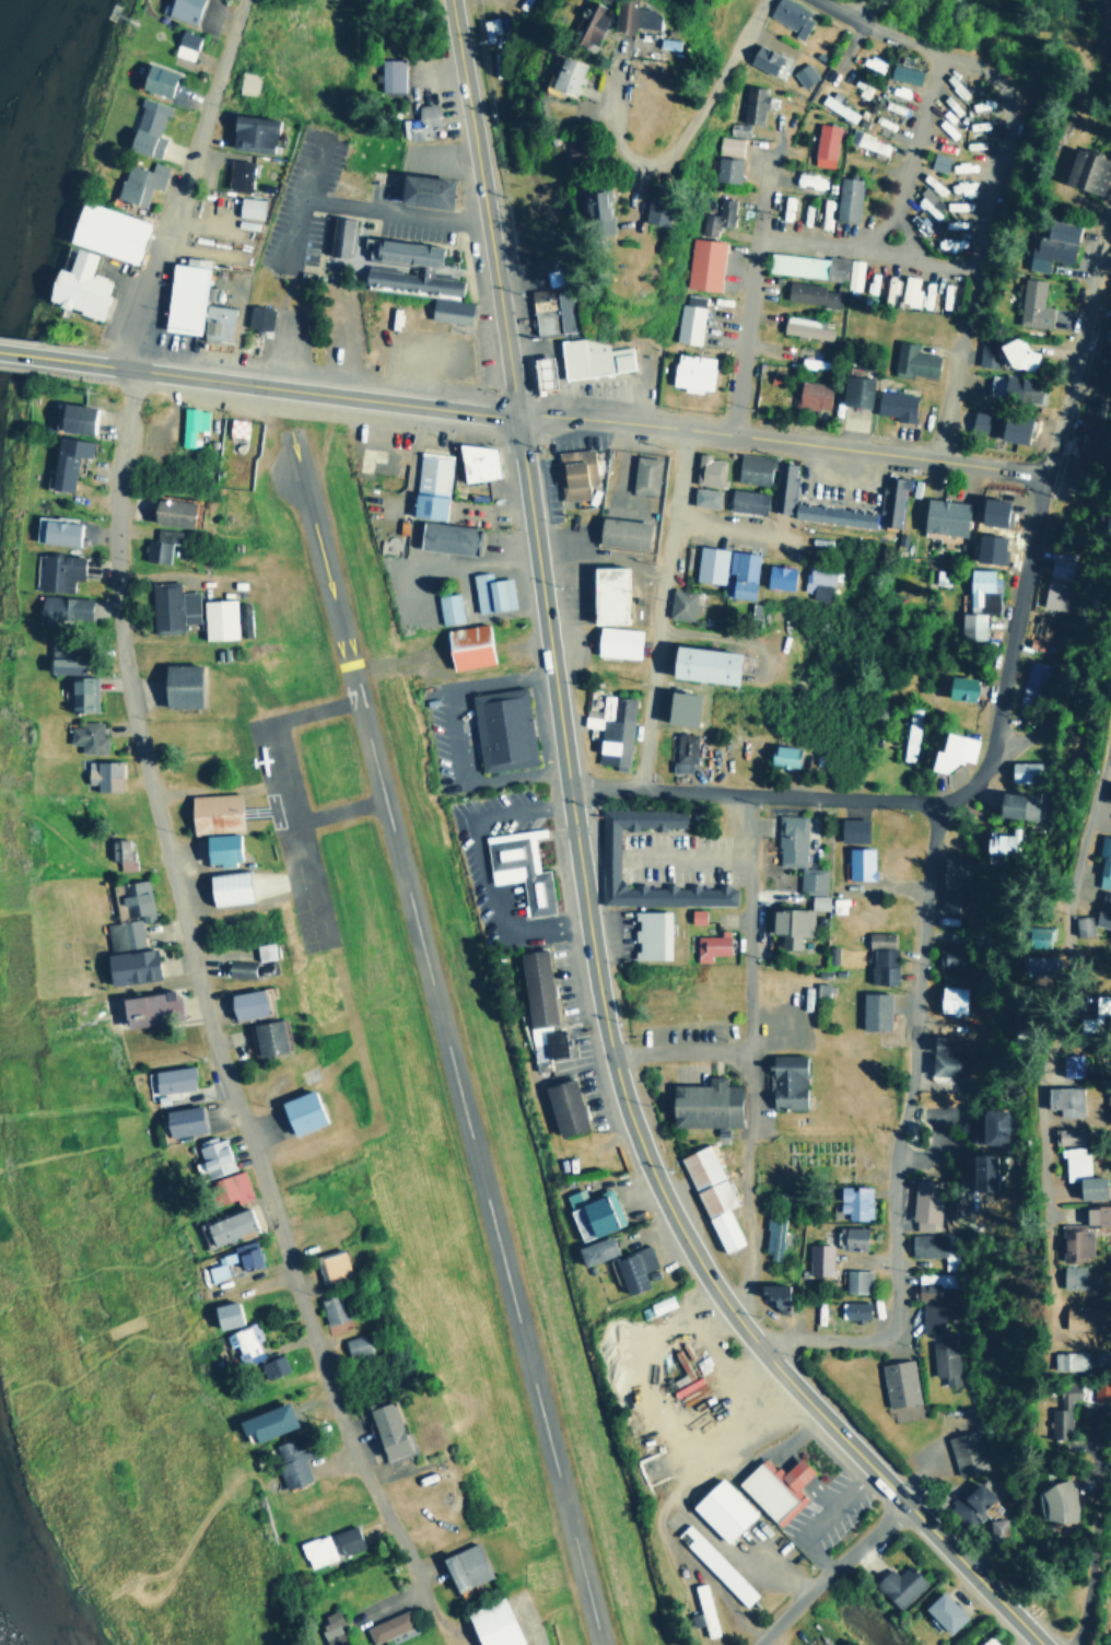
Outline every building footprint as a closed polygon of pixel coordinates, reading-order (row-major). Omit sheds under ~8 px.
[(163,14),(192,22),(198,0),(167,0),(163,14)] [(624,31),(624,25),(651,26),(652,8),(629,7),(629,0),(608,0),(606,30),(624,31)] [(784,0),(772,0),(765,16),(793,28),(790,35),(800,39),(811,12),(784,0)] [(586,2),(568,38),(584,47),(603,11),(586,2)] [(189,58),(196,33),(177,27),(171,55),(189,58)] [(670,47),(671,38),(652,36),(651,45),(670,47)] [(745,62),(777,75),(785,57),(752,44),(745,62)] [(884,60),(862,54),(858,63),(880,71),(884,60)] [(574,61),(550,55),(545,74),(539,72),(536,84),(564,93),(574,61)] [(377,90),(400,90),(400,57),(377,58),(377,90)] [(815,75),(804,61),(790,71),(800,86),(815,75)] [(920,68),(890,61),(886,77),(915,84),(920,68)] [(167,95),(173,70),(141,63),(136,89),(167,95)] [(235,92),(254,93),(255,72),(237,70),(235,92)] [(760,124),(765,86),(745,83),(739,120),(760,124)] [(840,104),(844,96),(828,88),(819,104),(852,120),(856,113),(840,104)] [(124,148),(155,156),(162,137),(156,135),(165,104),(139,96),(124,148)] [(436,137),(435,102),(414,103),(414,117),(399,118),(399,137),(436,137)] [(226,148),(269,151),(271,116),(229,114),(226,148)] [(726,133),(745,135),(746,121),(727,121),(726,133)] [(831,165),(835,124),(815,121),(811,164),(831,165)] [(885,154),(889,142),(857,130),(853,142),(885,154)] [(739,154),(740,137),(715,136),(715,153),(739,154)] [(1099,195),(1110,158),(1072,147),(1061,183),(1099,195)] [(944,171),(947,155),(931,151),(927,167),(944,171)] [(738,159),(714,155),(711,179),(735,183),(738,159)] [(249,161),(230,158),(224,187),(244,190),(249,161)] [(122,162),(114,198),(141,205),(147,185),(159,188),(165,164),(150,160),(148,168),(122,162)] [(794,185),(822,186),(822,173),(794,172),(794,185)] [(394,202),(445,207),(448,177),(397,173),(394,202)] [(832,219),(855,221),(859,177),(837,175),(832,219)] [(583,189),(584,200),(577,201),(583,235),(607,232),(600,187),(583,189)] [(779,219),(790,220),(792,196),(781,195),(779,219)] [(260,197),(235,196),(234,215),(259,217),(260,197)] [(698,232),(714,234),(715,224),(728,226),(733,199),(717,197),(715,212),(702,211),(698,232)] [(63,241),(135,262),(148,221),(77,199),(63,241)] [(660,225),(664,203),(639,201),(636,222),(660,225)] [(343,256),(350,218),(330,214),(324,254),(343,256)] [(1025,268),(1045,271),(1048,258),(1069,261),(1076,223),(1044,219),(1042,236),(1034,234),(1033,245),(1029,244),(1025,268)] [(434,244),(362,236),(360,258),(410,264),(409,271),(361,267),(360,283),(456,293),(458,278),(431,276),(434,244)] [(716,290),(722,240),(688,236),(682,287),(716,290)] [(98,317),(109,279),(87,272),(93,253),(70,246),(63,269),(51,266),(42,301),(98,317)] [(765,250),(764,271),(843,279),(845,258),(765,250)] [(167,261),(160,328),(197,332),(207,258),(182,255),(180,264),(167,261)] [(858,288),(859,259),(845,258),(844,287),(858,288)] [(881,301),(890,301),(892,276),(884,275),(881,301)] [(898,303),(916,305),(919,276),(901,275),(898,303)] [(1042,279),(1020,277),(1016,324),(1048,326),(1050,305),(1040,304),(1042,279)] [(783,300),(837,305),(838,291),(822,289),(822,283),(785,280),(783,300)] [(931,280),(922,280),(921,307),(931,307),(931,280)] [(527,289),(534,335),(575,329),(569,289),(550,291),(549,285),(527,289)] [(466,323),(469,302),(430,295),(426,317),(466,323)] [(198,336),(226,340),(232,306),(203,302),(198,336)] [(698,343),(702,305),(677,302),(673,340),(698,343)] [(244,327),(268,328),(269,305),(245,304),(244,327)] [(780,331),(829,339),(830,327),(820,326),(821,319),(782,314),(780,331)] [(557,341),(561,377),(633,370),(631,346),(607,348),(606,336),(557,341)] [(1038,349),(1003,338),(995,360),(1030,371),(1038,349)] [(913,349),(914,342),(896,339),(890,370),(932,378),(936,354),(913,349)] [(709,392),(713,357),(673,351),(668,384),(680,385),(679,388),(709,392)] [(528,358),(533,389),(551,386),(547,354),(528,358)] [(1036,402),(1039,378),(990,373),(986,396),(1036,402)] [(839,404),(867,406),(868,376),(841,374),(839,404)] [(793,406),(826,409),(829,383),(796,380),(793,406)] [(913,394),(876,388),(873,415),(910,420),(913,394)] [(54,428),(87,432),(91,405),(57,400),(54,428)] [(206,407),(179,406),(178,445),(190,445),(190,428),(204,429),(206,407)] [(995,439),(1022,443),(1026,418),(997,413),(996,417),(970,413),(967,431),(995,435),(995,439)] [(86,455),(87,439),(51,434),(47,487),(69,489),(72,454),(86,455)] [(459,481),(495,475),(490,440),(454,446),(459,481)] [(593,482),(589,446),(554,450),(559,499),(585,497),(584,482),(593,482)] [(448,453),(414,451),(410,515),(444,517),(448,453)] [(722,458),(706,457),(706,452),(694,452),(692,483),(721,485),(722,458)] [(733,479),(764,485),(769,456),(737,452),(733,479)] [(655,493),(658,457),(632,454),(628,490),(655,493)] [(792,502),(795,463),(781,460),(776,515),(872,525),(872,524),(897,526),(900,488),(907,488),(907,478),(880,475),(877,511),(792,502)] [(690,505),(716,507),(718,489),(692,486),(690,505)] [(765,492),(728,487),(726,509),(762,514),(765,492)] [(1003,524),(1004,498),(978,495),(975,523),(1003,524)] [(148,522),(187,524),(188,498),(149,497),(148,522)] [(920,530),(963,533),(966,500),(922,498),(920,530)] [(1098,532),(1110,534),(1110,509),(1102,508),(1098,532)] [(644,547),(645,518),(596,516),(595,545),(644,547)] [(32,541),(73,542),(74,518),(33,517),(32,541)] [(416,548),(475,553),(477,525),(418,520),(416,548)] [(141,559),(165,561),(167,541),(175,542),(177,529),(153,527),(153,539),(143,538),(141,559)] [(692,579),(722,582),(726,548),(697,544),(692,579)] [(725,571),(729,572),(727,595),(750,597),(756,552),(728,549),(725,571)] [(1040,604),(1064,609),(1071,582),(1068,581),(1074,553),(1053,549),(1048,574),(1046,574),(1040,604)] [(69,590),(70,578),(79,579),(80,555),(35,552),(33,588),(69,590)] [(763,586),(790,588),(792,565),(765,563),(763,586)] [(839,570),(805,563),(800,590),(809,592),(808,597),(827,602),(830,580),(838,581),(839,570)] [(588,622),(622,621),(621,564),(587,564),(588,622)] [(966,611),(958,611),(958,640),(982,641),(983,611),(996,611),(996,576),(992,576),(992,568),(967,568),(966,611)] [(469,572),(473,611),(512,607),(507,575),(489,578),(488,570),(469,572)] [(196,590),(177,590),(176,582),(149,583),(150,632),(179,631),(178,621),(196,621),(196,590)] [(459,621),(456,592),(434,594),(436,622),(459,621)] [(36,618),(86,620),(87,596),(37,594),(36,618)] [(200,638),(233,637),(232,597),(199,598),(200,638)] [(1032,632),(1053,639),(1059,621),(1038,615),(1032,632)] [(447,668),(490,662),(483,621),(441,628),(447,668)] [(639,656),(640,627),(594,626),(593,654),(639,656)] [(79,672),(80,645),(46,644),(45,670),(79,672)] [(666,676),(734,681),(736,649),(668,644),(666,676)] [(1019,689),(1038,695),(1048,664),(1029,658),(1019,689)] [(196,707),(196,663),(160,663),(159,705),(196,707)] [(92,710),(93,676),(67,675),(66,709),(92,710)] [(945,698),(972,699),(973,676),(946,675),(945,698)] [(467,692),(477,770),(533,763),(524,686),(467,692)] [(662,720),(692,724),(697,692),(665,688),(662,720)] [(597,716),(581,714),(580,725),(597,726),(594,761),(612,763),(611,768),(624,770),(632,697),(600,693),(597,716)] [(903,760),(916,760),(919,707),(904,707),(903,760)] [(78,751),(103,751),(104,734),(98,734),(98,721),(78,720),(78,725),(67,725),(66,743),(78,743),(78,751)] [(975,737),(942,730),(936,748),(931,747),(926,766),(948,771),(951,758),(970,761),(975,737)] [(668,770),(692,771),(693,732),(674,732),(674,760),(669,760),(668,770)] [(768,765),(795,766),(796,746),(769,744),(768,765)] [(117,760),(83,759),(83,782),(92,782),(92,789),(117,790),(117,760)] [(1008,780),(1038,781),(1039,761),(1009,760),(1008,780)] [(1110,800),(1110,781),(1102,779),(1098,797),(1110,800)] [(993,813),(1032,819),(1036,796),(997,790),(993,813)] [(186,794),(187,832),(238,830),(236,792),(186,794)] [(597,903),(733,903),(733,884),(713,884),(713,885),(644,885),(644,883),(615,883),(616,827),(682,827),(682,808),(598,808),(597,903)] [(797,865),(796,891),(822,891),(823,866),(802,865),(804,815),(776,814),(774,865),(797,865)] [(865,817),(838,817),(838,840),(865,841),(865,817)] [(1017,827),(1009,826),(1009,832),(983,831),(983,851),(1017,852),(1017,827)] [(551,912),(546,869),(535,870),(531,836),(543,835),(542,827),(482,835),(488,883),(518,880),(523,915),(551,912)] [(1110,888),(1110,834),(1092,831),(1089,852),(1092,853),(1087,885),(1110,888)] [(233,832),(199,833),(200,863),(229,862),(229,859),(234,859),(233,832)] [(107,838),(107,860),(116,860),(116,870),(132,870),(131,850),(126,850),(126,838),(107,838)] [(845,879),(872,878),(872,847),(845,847),(845,879)] [(968,856),(940,856),(938,908),(966,909),(968,856)] [(246,901),(245,871),(204,872),(206,903),(246,901)] [(108,882),(112,918),(138,914),(139,920),(150,919),(145,878),(108,882)] [(1091,888),(1085,923),(1109,928),(1110,916),(1110,892),(1091,888)] [(810,908),(826,908),(826,894),(807,894),(807,907),(767,907),(767,931),(777,931),(776,947),(795,947),(795,934),(810,934),(810,908)] [(702,922),(702,908),(688,908),(688,922),(702,922)] [(631,958),(667,957),(667,909),(632,910),(632,948),(631,948),(631,958)] [(1083,933),(1083,913),(1065,914),(1066,934),(1083,933)] [(142,944),(136,917),(102,924),(107,952),(142,944)] [(1045,924),(1019,923),(1018,944),(1039,945),(1040,936),(1045,937),(1045,924)] [(693,934),(693,961),(706,961),(707,954),(726,954),(726,929),(717,928),(717,935),(693,934)] [(890,946),(890,931),(864,931),(864,945),(890,946)] [(255,960),(273,957),(270,941),(252,944),(255,960)] [(938,968),(962,968),(962,945),(937,946),(938,968)] [(154,978),(151,946),(101,953),(104,983),(154,978)] [(893,946),(867,947),(868,982),(894,982),(893,946)] [(514,950),(525,1026),(552,1022),(541,947),(514,950)] [(1015,971),(1045,972),(1046,955),(1015,954),(1015,971)] [(963,1011),(962,984),(936,987),(937,1012),(963,1011)] [(225,991),(227,1017),(260,1015),(259,989),(225,991)] [(177,1019),(175,995),(168,996),(168,990),(116,995),(119,1025),(177,1019)] [(886,1029),(887,991),(858,991),(858,1028),(886,1029)] [(1106,1012),(1106,994),(1086,993),(1085,1015),(1069,1015),(1069,1029),(1090,1029),(1091,1012),(1106,1012)] [(280,1050),(277,1017),(247,1022),(252,1053),(280,1050)] [(561,1055),(561,1029),(540,1029),(541,1055),(561,1055)] [(955,1035),(929,1035),(928,1074),(961,1075),(962,1054),(954,1054),(955,1035)] [(1073,1074),(1073,1053),(1052,1052),(1052,1074),(1073,1074)] [(803,1054),(768,1053),(768,1062),(767,1062),(765,1107),(800,1108),(803,1054)] [(152,1093),(191,1087),(187,1064),(149,1070),(152,1093)] [(667,1125),(736,1125),(736,1084),(723,1084),(723,1075),(703,1075),(703,1083),(667,1083),(667,1125)] [(540,1085),(553,1135),(583,1128),(570,1076),(540,1085)] [(1072,1085),(1036,1085),(1036,1107),(1049,1106),(1049,1115),(1072,1115),(1072,1085)] [(289,1135),(321,1121),(306,1087),(274,1101),(289,1135)] [(1097,1117),(1110,1117),(1110,1095),(1097,1095),(1097,1117)] [(201,1132),(199,1106),(160,1108),(162,1134),(201,1132)] [(998,1109),(967,1109),(967,1142),(999,1142),(998,1109)] [(1069,1125),(1043,1127),(1043,1143),(1071,1142),(1069,1125)] [(230,1170),(224,1134),(195,1140),(201,1176),(230,1170)] [(676,1155),(718,1252),(739,1244),(724,1208),(734,1203),(706,1142),(676,1155)] [(1094,1197),(1092,1174),(1078,1174),(1077,1145),(1052,1145),(1053,1179),(1065,1178),(1066,1198),(1094,1197)] [(966,1190),(989,1189),(987,1153),(964,1153),(966,1190)] [(203,1180),(210,1203),(232,1198),(233,1201),(250,1197),(242,1169),(203,1180)] [(910,1220),(913,1220),(913,1229),(929,1230),(929,1221),(936,1222),(938,1179),(912,1178),(910,1220)] [(844,1218),(869,1218),(868,1185),(837,1185),(837,1211),(844,1211),(844,1218)] [(577,1239),(621,1223),(608,1188),(583,1198),(580,1187),(560,1194),(577,1239)] [(1072,1204),(1073,1222),(1049,1223),(1050,1259),(1078,1259),(1078,1224),(1110,1224),(1110,1203),(1072,1204)] [(252,1228),(244,1206),(195,1224),(202,1247),(252,1228)] [(781,1217),(764,1216),(762,1258),(780,1259),(781,1217)] [(863,1248),(864,1227),(834,1225),(834,1248),(863,1248)] [(908,1256),(943,1255),(943,1263),(952,1263),(951,1233),(907,1234),(908,1256)] [(612,1255),(607,1235),(573,1245),(578,1265),(612,1255)] [(258,1263),(253,1239),(229,1245),(231,1251),(213,1255),(215,1263),(204,1267),(208,1280),(226,1275),(223,1262),(234,1259),(237,1269),(258,1263)] [(829,1274),(830,1244),(806,1242),(806,1274),(829,1274)] [(623,1293),(645,1285),(640,1271),(654,1265),(646,1245),(605,1259),(613,1284),(619,1283),(623,1293)] [(318,1282),(348,1275),(341,1250),(312,1257),(318,1282)] [(1051,1287),(1081,1288),(1081,1275),(1073,1274),(1073,1264),(1051,1264),(1051,1287)] [(842,1291),(866,1291),(867,1269),(843,1269),(842,1291)] [(952,1273),(915,1272),(914,1299),(951,1300),(952,1273)] [(769,1296),(769,1307),(783,1308),(784,1284),(755,1283),(755,1296),(769,1296)] [(316,1297),(323,1323),(340,1319),(335,1293),(316,1297)] [(645,1303),(650,1314),(673,1305),(668,1293),(645,1303)] [(213,1327),(235,1322),(232,1299),(209,1304),(213,1327)] [(838,1300),(839,1319),(866,1318),(865,1299),(838,1300)] [(919,1330),(940,1331),(942,1303),(919,1303),(919,1330)] [(1054,1327),(1094,1328),(1094,1306),(1054,1305),(1054,1327)] [(261,1356),(252,1323),(221,1332),(225,1346),(232,1344),(237,1364),(261,1356)] [(344,1355),(366,1352),(363,1332),(341,1337),(344,1355)] [(942,1384),(958,1384),(956,1339),(929,1340),(931,1375),(942,1375),(942,1384)] [(1078,1350),(1043,1351),(1043,1369),(1079,1368),(1078,1350)] [(285,1369),(279,1353),(256,1363),(262,1379),(285,1369)] [(877,1363),(886,1407),(917,1401),(910,1357),(877,1363)] [(1085,1400),(1103,1400),(1103,1381),(1085,1381),(1085,1400)] [(1043,1438),(1063,1437),(1062,1398),(1072,1398),(1071,1382),(1050,1384),(1051,1408),(1042,1408),(1043,1438)] [(363,1408),(381,1460),(407,1451),(389,1399),(363,1408)] [(292,1425),(282,1400),(232,1420),(237,1434),(247,1430),(252,1442),(292,1425)] [(944,1437),(956,1475),(987,1466),(976,1427),(944,1437)] [(268,1444),(283,1488),(307,1479),(300,1456),(303,1455),(295,1435),(268,1444)] [(734,1482),(774,1526),(805,1498),(794,1486),(810,1471),(796,1456),(777,1472),(762,1456),(734,1482)] [(717,1477),(687,1506),(723,1542),(753,1513),(717,1477)] [(1068,1519),(1067,1483),(1032,1484),(1033,1521),(1068,1519)] [(1005,1536),(1004,1517),(986,1518),(987,1537),(1005,1536)] [(361,1547),(352,1524),(330,1532),(339,1555),(361,1547)] [(743,1606),(755,1594),(753,1592),(685,1524),(673,1536),(743,1606)] [(306,1568),(335,1556),(325,1531),(295,1543),(306,1568)] [(488,1576),(473,1542),(436,1556),(451,1591),(488,1576)] [(886,1566),(870,1584),(897,1608),(923,1580),(904,1564),(894,1575),(886,1566)] [(716,1633),(703,1582),(690,1585),(697,1611),(687,1613),(689,1625),(700,1623),(703,1636),(716,1633)] [(920,1607),(945,1633),(963,1617),(939,1589),(920,1607)] [(500,1595),(460,1612),(475,1644),(513,1644),(521,1642),(500,1595)] [(324,1623),(317,1626),(324,1644),(343,1644),(336,1624),(339,1622),(335,1608),(319,1613),(324,1623)] [(369,1643),(411,1625),(404,1608),(361,1626),(369,1643)] [(1104,1644),(1110,1644),(1110,1630),(1100,1641),(1104,1644)]
